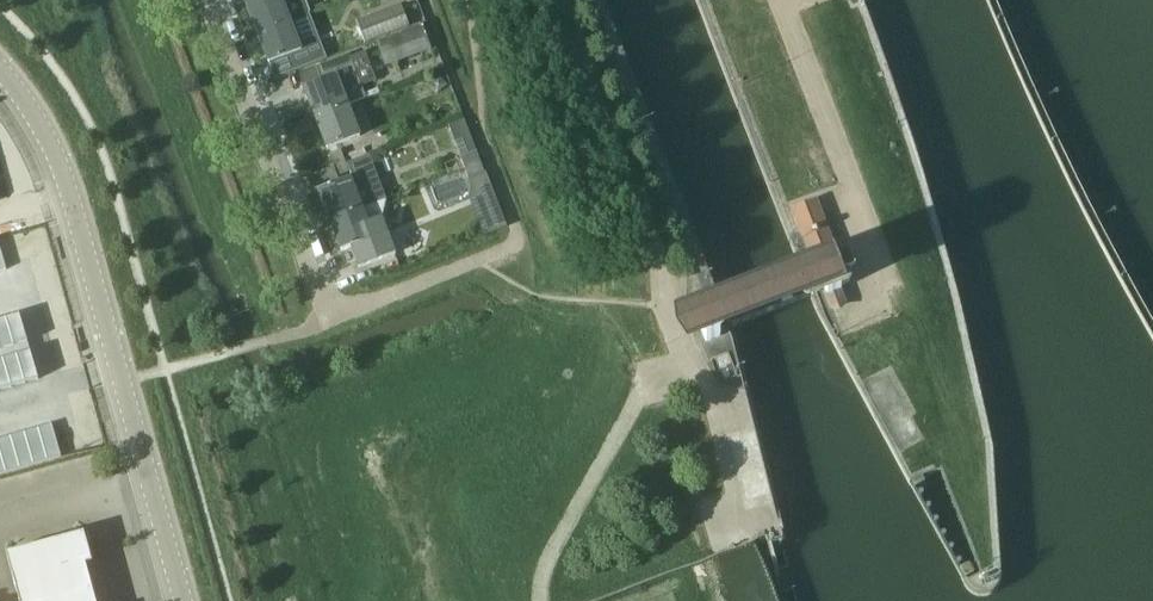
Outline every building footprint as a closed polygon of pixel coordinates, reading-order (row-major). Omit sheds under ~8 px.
[(246,5),(257,35),(290,23),(309,15),(309,14),(303,0),(258,0),(246,5)] [(357,22),(365,44),(409,27),(401,6),(357,22)] [(290,23),(257,35),(269,65),(291,57),(296,69),(325,58),(309,15),(290,23)] [(423,25),(376,43),(384,66),(432,48),(436,46),(430,29),(425,31),(423,25)] [(322,83),(304,90),(316,121),(349,108),(349,105),(365,99),(349,55),(317,68),(322,83)] [(328,151),(361,138),(349,108),(316,121),(328,151)] [(464,119),(448,125),(460,156),(476,150),(464,119)] [(469,178),(485,172),(476,150),(460,156),(469,178)] [(349,174),(340,153),(330,157),(338,178),(349,174)] [(352,180),(319,193),(330,223),(378,205),(385,202),(386,202),(386,201),(369,157),(347,165),(353,180),(352,180)] [(814,196),(794,204),(810,245),(830,237),(814,196)] [(378,205),(330,223),(342,253),(353,249),(360,268),(396,255),(382,219),(386,202),(385,202),(378,205)] [(38,380),(20,316),(0,322),(0,391),(38,380)] [(52,425),(38,429),(47,461),(61,457),(52,425)] [(38,429),(24,433),(34,465),(47,461),(38,429)] [(24,433),(11,437),(20,469),(34,465),(24,433)] [(0,440),(0,452),(6,473),(20,469),(11,437),(0,440)] [(84,566),(91,564),(82,534),(5,555),(17,600),(93,600),(84,566)]
